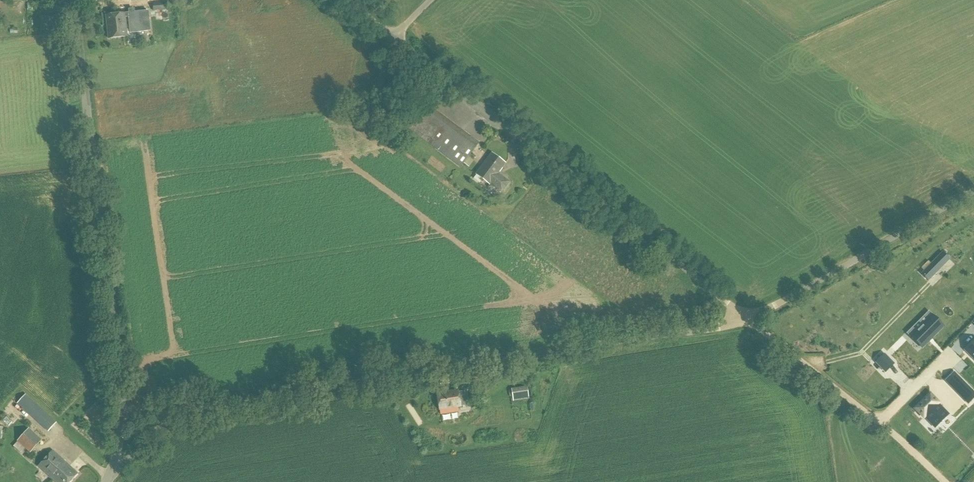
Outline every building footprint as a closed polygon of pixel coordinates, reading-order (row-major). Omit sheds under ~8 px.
[(166,1),(153,3),(154,12),(167,10),(166,1)] [(125,13),(125,18),(129,17),(130,33),(150,31),(148,11),(125,13)] [(109,38),(127,36),(124,13),(107,15),(109,38)] [(479,142),(428,103),(408,129),(461,168),(479,142)] [(489,184),(490,183),(502,192),(509,182),(498,173),(505,163),(492,153),(476,174),(489,184)] [(930,263),(921,273),(928,280),(938,270),(930,263)] [(928,319),(911,337),(922,348),(940,330),(928,319)] [(965,350),(973,359),(973,341),(965,350)] [(949,384),(959,394),(963,390),(971,398),(973,395),(973,392),(958,376),(949,384)] [(512,388),(512,389),(505,390),(507,404),(514,403),(514,401),(529,399),(527,386),(512,388)] [(440,409),(441,414),(458,412),(458,407),(461,406),(459,396),(471,395),(470,388),(458,390),(437,393),(440,409)] [(57,422),(26,394),(17,404),(48,432),(57,422)] [(927,397),(912,412),(920,420),(922,419),(933,430),(945,418),(934,407),(935,405),(927,397)] [(958,412),(951,414),(954,423),(961,420),(958,412)] [(30,428),(17,441),(30,453),(42,440),(30,428)] [(960,443),(965,440),(960,430),(954,434),(960,443)] [(39,466),(55,481),(70,481),(78,474),(53,451),(39,466)]
